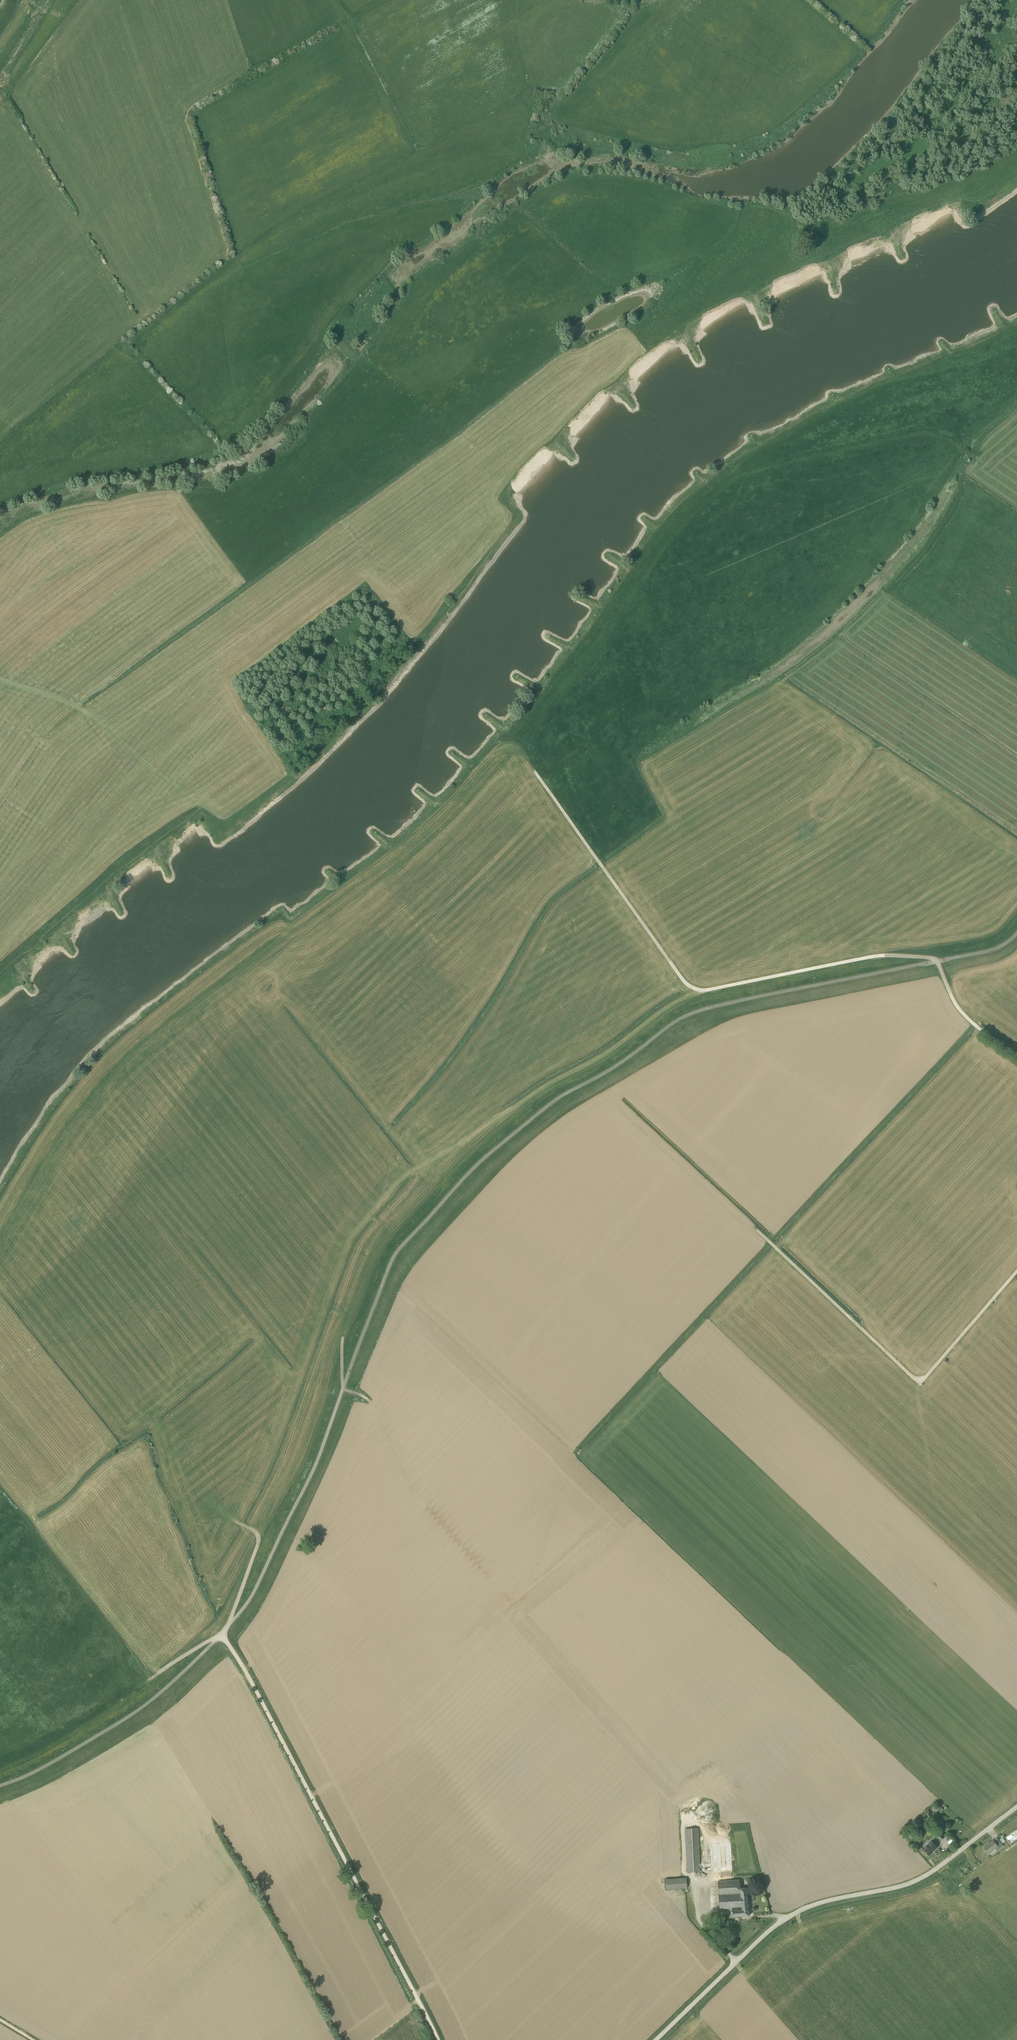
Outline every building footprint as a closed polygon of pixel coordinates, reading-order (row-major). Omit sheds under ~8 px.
[(709,1807),(713,1811),(723,1801),(725,1799),(727,1801),(732,1796),(725,1789),(721,1794),(709,1807)] [(700,1864),(698,1828),(685,1829),(687,1873),(732,1870),(731,1843),(709,1844),(710,1864),(700,1864)] [(1012,1843),(1016,1840),(1016,1831),(1008,1838),(1012,1843)] [(940,1841),(945,1837),(940,1832),(936,1836),(940,1841)] [(996,1845),(993,1840),(983,1847),(988,1854),(995,1848),(997,1851),(1003,1846),(1000,1842),(996,1845)] [(931,1841),(922,1850),(929,1857),(938,1848),(931,1841)] [(950,1868),(941,1872),(948,1888),(957,1884),(950,1868)] [(666,1890),(687,1888),(686,1877),(665,1879),(666,1890)] [(740,1888),(740,1880),(718,1881),(720,1909),(732,1908),(733,1917),(749,1915),(747,1887),(740,1888)]
